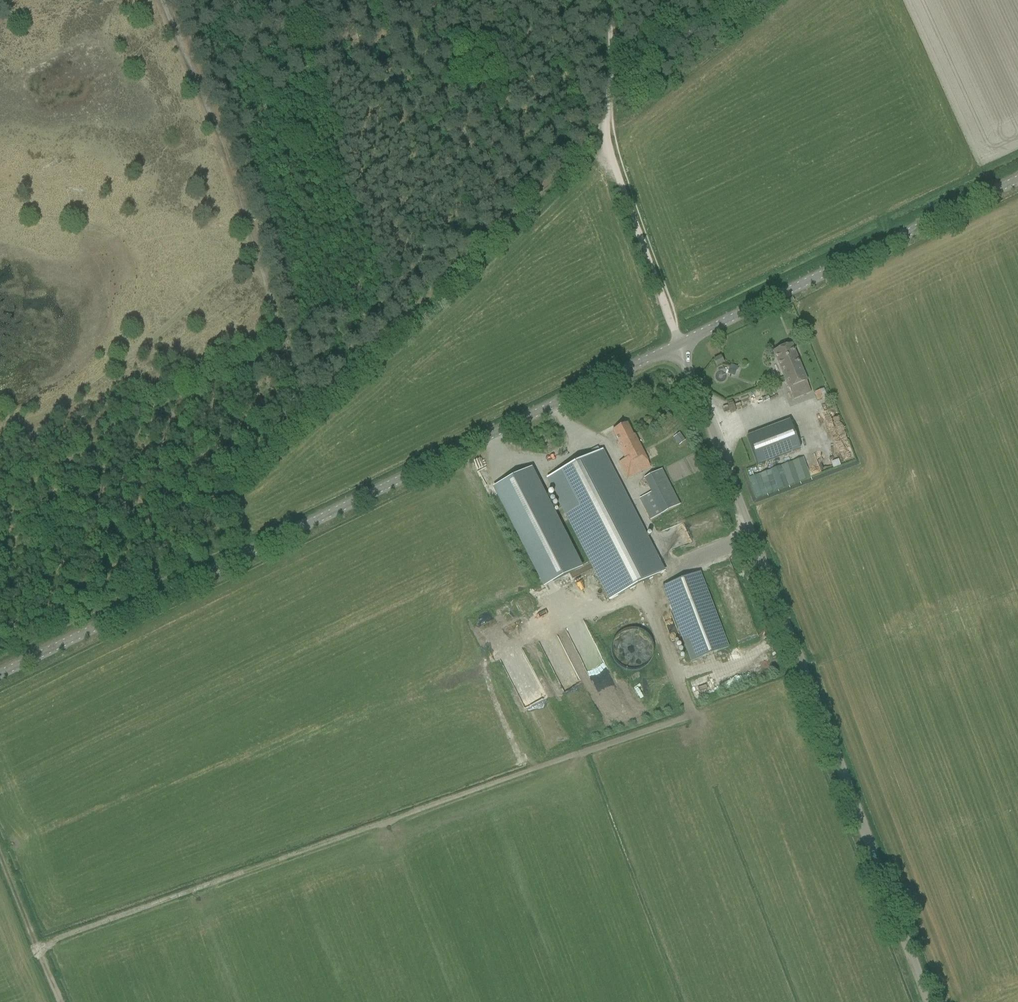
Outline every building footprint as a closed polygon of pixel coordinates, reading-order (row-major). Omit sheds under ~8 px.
[(789,390),(789,389),(794,400),(811,393),(806,383),(795,354),(791,345),(774,352),(777,361),(789,390)] [(721,356),(713,360),(716,367),(724,364),(721,356)] [(732,363),(728,372),(734,374),(738,365),(732,363)] [(827,397),(824,389),(814,393),(818,401),(827,397)] [(816,424),(823,443),(840,437),(832,417),(816,424)] [(619,461),(620,462),(618,463),(627,480),(651,469),(639,444),(634,435),(633,436),(627,424),(613,431),(619,443),(617,444),(625,459),(619,461)] [(773,427),(769,429),(747,437),(757,465),(783,456),(776,437),(780,436),(777,427),(773,429),(773,427)] [(685,441),(680,433),(673,438),(679,445),(685,441)] [(593,565),(610,597),(631,587),(661,571),(601,452),(567,470),(549,479),(553,486),(557,495),(593,565)] [(644,496),(648,504),(643,507),(650,521),(655,518),(680,505),(662,470),(644,479),(651,493),(644,496)] [(582,571),(533,473),(496,491),(546,589),(582,571)] [(756,498),(768,494),(761,474),(750,478),(756,498)] [(728,648),(700,573),(663,587),(691,662),(728,648)] [(627,672),(634,673),(641,672),(647,669),(652,663),(654,657),(654,650),(652,643),(649,638),(643,634),(637,632),(631,632),(624,634),(619,638),(615,643),(613,650),(613,657),(616,663),(621,669),(627,672)] [(638,682),(630,685),(637,701),(645,698),(638,682)] [(646,701),(642,703),(647,715),(652,713),(646,701)]
